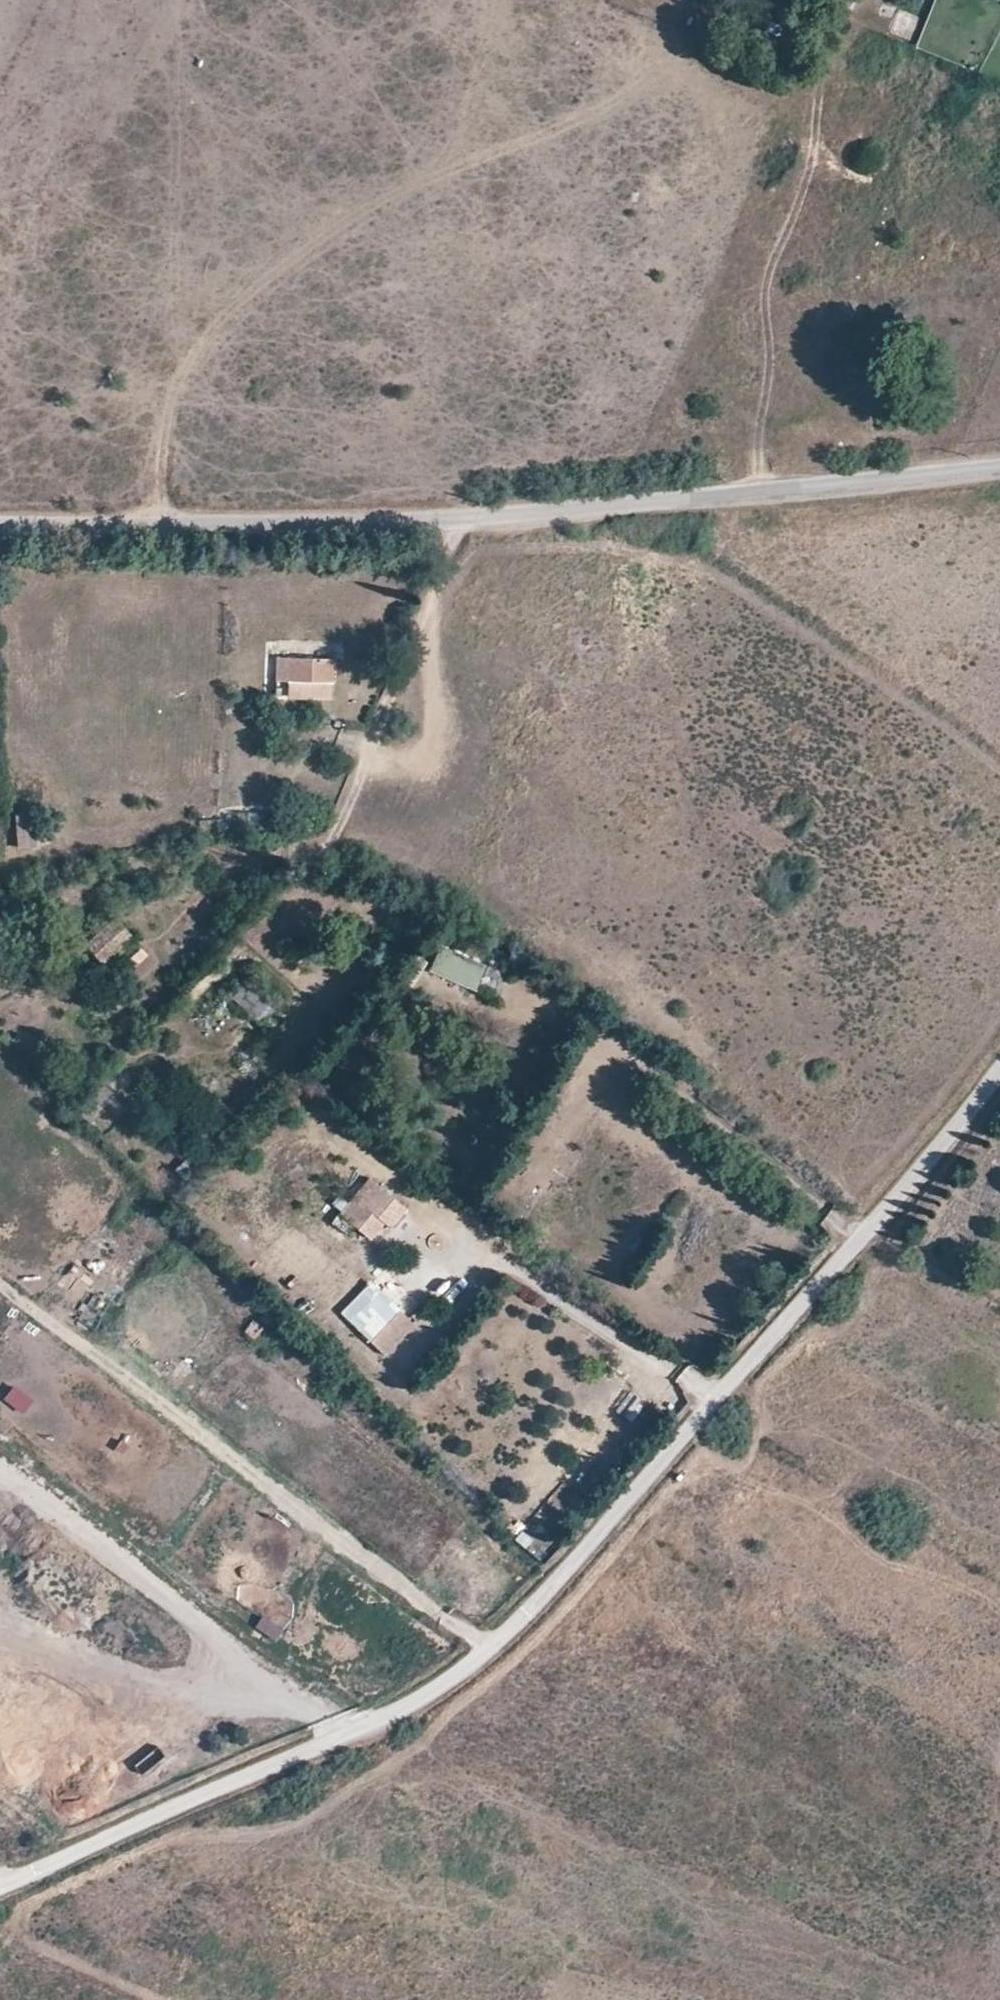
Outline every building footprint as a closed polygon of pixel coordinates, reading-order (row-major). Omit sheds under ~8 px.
[(290,700),(335,700),(335,659),(279,659),(278,683),(290,683),(290,700)] [(104,965),(133,938),(115,918),(86,946),(104,965)] [(440,946),(430,969),(476,989),(486,966),(440,946)] [(243,988),(235,1002),(259,1015),(266,1001),(243,988)] [(380,1244),(406,1207),(362,1176),(336,1213),(380,1244)] [(340,1314),(370,1342),(400,1310),(370,1282),(340,1314)] [(3,1400),(23,1417),(35,1403),(14,1386),(3,1400)] [(262,1618),(255,1629),(275,1641),(282,1630),(262,1618)]
